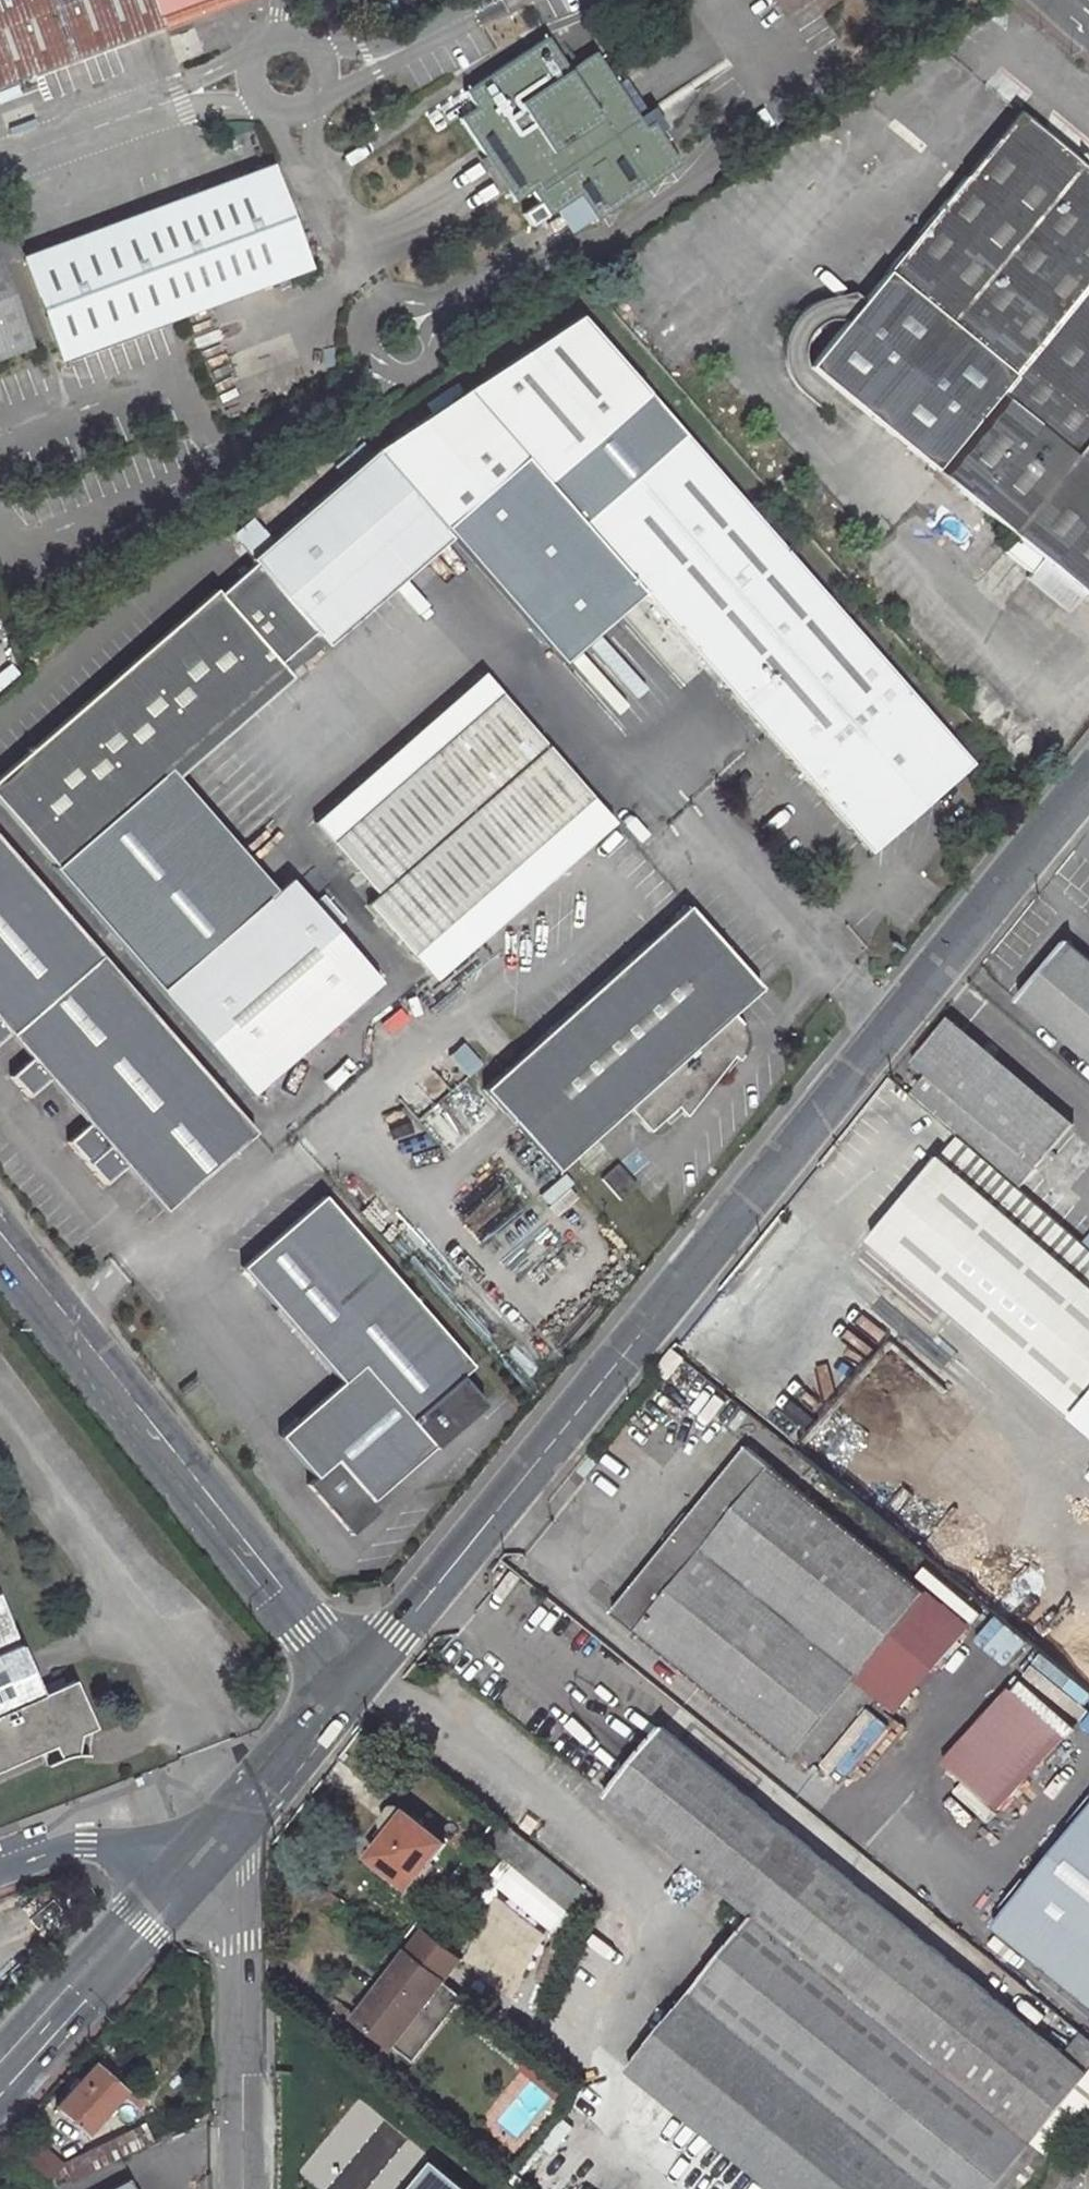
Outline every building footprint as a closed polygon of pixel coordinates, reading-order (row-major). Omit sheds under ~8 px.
[(232,0),(0,0),(0,88),(232,0)] [(237,10),(255,3),(254,0),(233,0),(237,10)] [(789,10),(804,1),(803,0),(783,0),(789,10)] [(568,71),(546,41),(465,95),(477,111),(460,122),(516,202),(531,192),(548,216),(578,197),(596,221),(679,166),(651,124),(645,129),(592,55),(568,71)] [(940,47),(866,92),(878,113),(953,68),(940,47)] [(1019,113),(859,309),(811,367),(1012,534),(999,550),(1026,574),(1040,557),(1085,594),(1087,596),(1088,594),(1088,170),(1019,113)] [(270,162),(24,254),(61,357),(176,314),(307,265),(270,162)] [(31,345),(0,263),(0,356),(31,345)] [(464,392),(522,459),(544,484),(645,394),(577,316),(464,392)] [(429,416),(460,395),(453,385),(422,406),(429,416)] [(443,528),(522,459),(464,392),(460,395),(429,416),(375,451),(443,528)] [(544,484),(640,593),(766,736),(858,842),(864,837),(876,838),(881,843),(972,764),(645,394),(544,484)] [(366,441),(335,467),(344,478),(375,451),(366,441)] [(450,537),(443,528),(375,451),(344,478),(272,540),(250,559),(254,563),(314,632),(325,645),(450,537)] [(443,528),(450,537),(561,662),(640,593),(544,484),(522,459),(443,528)] [(230,536),(250,559),(272,540),(252,518),(230,536)] [(1023,578),(1068,615),(1085,594),(1040,557),(1026,574),(1023,578)] [(217,595),(277,664),(314,632),(254,563),(217,595)] [(277,664),(217,595),(214,591),(0,777),(0,806),(54,868),(168,769),(174,777),(289,677),(277,664)] [(315,823),(332,843),(500,693),(483,673),(315,823)] [(500,693),(332,843),(375,891),(544,742),(500,693)] [(412,955),(592,795),(549,746),(368,906),(412,955)] [(168,769),(54,868),(161,990),(275,892),(174,777),(168,769)] [(592,795),(412,955),(431,977),(611,817),(592,795)] [(858,842),(868,854),(881,843),(876,838),(864,837),(858,842)] [(11,1036),(12,1037),(103,957),(0,841),(0,1045),(11,1036)] [(275,892),(161,990),(252,1095),(304,1050),(305,1026),(330,1027),(380,984),(289,880),(275,892)] [(557,1172),(627,1109),(732,1015),(761,990),(687,906),(483,1089),(557,1172)] [(1066,945),(1019,1003),(1088,1062),(1088,964),(1066,945)] [(259,1132),(103,957),(12,1037),(33,1060),(12,1078),(31,1099),(51,1081),(91,1125),(70,1143),(107,1186),(128,1167),(168,1212),(259,1132)] [(732,1015),(627,1109),(648,1132),(676,1107),(684,1116),(730,1057),(735,1061),(744,1048),(746,1040),(744,1031),(742,1028),(732,1015)] [(1072,1122),(950,1019),(912,1064),(926,1076),(910,1095),(956,1134),(1018,1186),(1041,1159),(1069,1126),(1072,1122)] [(305,1026),(304,1050),(330,1027),(305,1026)] [(939,1154),(1088,1283),(1088,1247),(1084,1243),(1018,1186),(956,1134),(939,1154)] [(939,1154),(868,1237),(1077,1415),(1088,1401),(1088,1283),(939,1154)] [(601,1179),(620,1200),(637,1184),(618,1164),(601,1179)] [(323,1198),(243,1267),(343,1384),(363,1367),(410,1422),(460,1379),(471,1369),(323,1198)] [(655,1371),(667,1380),(684,1358),(673,1349),(655,1371)] [(363,1367),(343,1384),(281,1437),(316,1479),(336,1461),(372,1503),(434,1450),(410,1422),(363,1367)] [(460,1379),(410,1422),(434,1450),(484,1407),(460,1379)] [(1077,1415),(1088,1425),(1088,1401),(1077,1415)] [(963,1627),(745,1444),(611,1610),(801,1768),(818,1748),(825,1753),(876,1691),(897,1708),(963,1627)] [(380,1511),(372,1503),(336,1461),(316,1479),(310,1484),(353,1534),(380,1511)] [(37,1700),(0,1615),(0,1716),(37,1700)] [(0,1716),(0,1773),(96,1732),(75,1684),(37,1700),(0,1716)] [(1006,1686),(939,1758),(992,1807),(1059,1735),(1006,1686)] [(667,1730),(610,1799),(758,1920),(635,2072),(777,2188),(996,2188),(1088,2077),(1088,2076),(1067,2058),(667,1730)] [(447,1842),(403,1809),(392,1807),(381,1821),(384,1830),(391,1836),(373,1861),(412,1889),(447,1842)] [(996,1929),(1088,2004),(1088,1814),(996,1929)] [(468,1952),(430,1925),(391,1982),(427,2008),(428,2009),(468,1952)] [(391,1982),(364,2018),(401,2044),(427,2008),(391,1982)] [(1067,2058),(1088,2076),(1088,2040),(1085,2037),(1067,2058)] [(87,2133),(123,2091),(142,2107),(150,2098),(94,2049),(86,2058),(95,2065),(57,2107),(87,2133)] [(996,2188),(1032,2188),(1088,2120),(1088,2077),(996,2188)] [(151,2142),(145,2129),(69,2164),(75,2178),(151,2142)] [(69,2164),(34,2134),(9,2162),(42,2188),(48,2188),(69,2164)] [(436,2163),(414,2188),(466,2188),(436,2163)]
